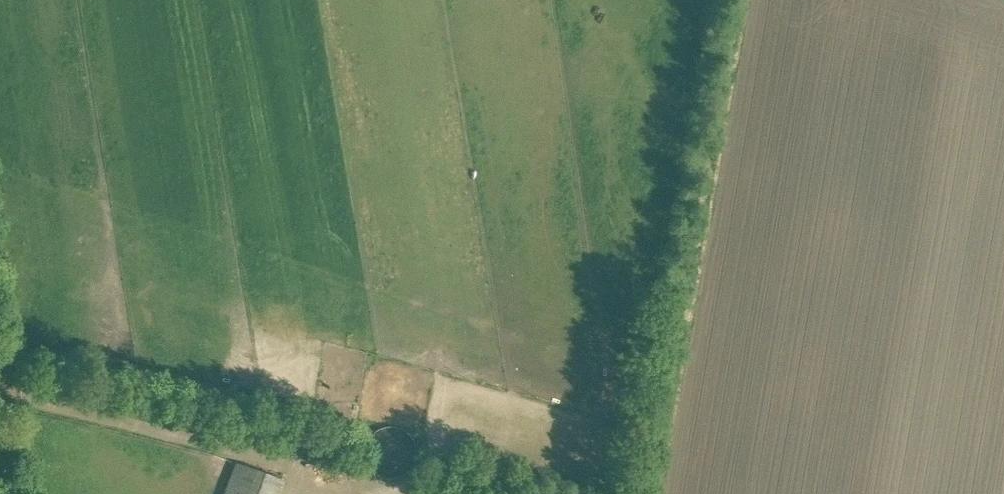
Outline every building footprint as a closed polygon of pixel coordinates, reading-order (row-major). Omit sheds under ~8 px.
[(293,479),(238,458),(225,493),(288,493),(293,479)]
